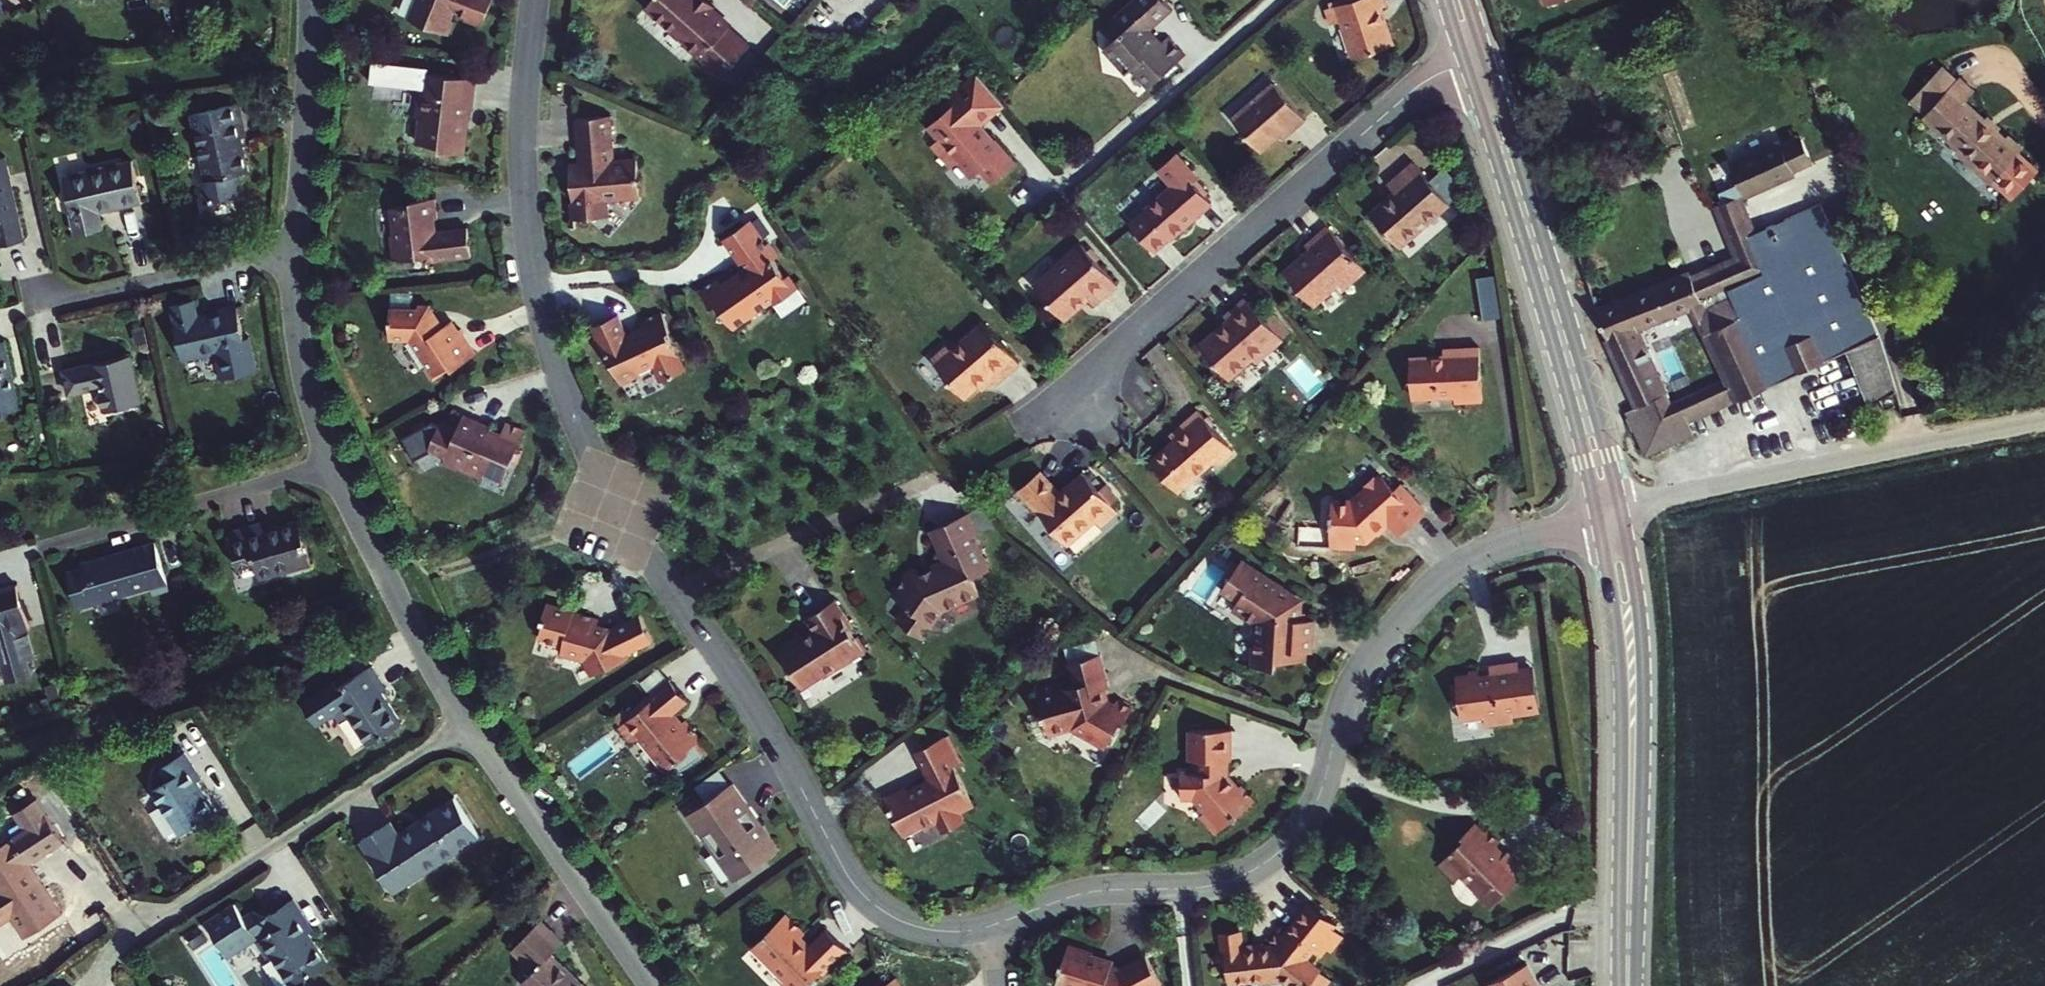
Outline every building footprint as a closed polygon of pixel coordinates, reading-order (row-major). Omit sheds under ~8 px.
[(410,19),(449,36),(454,24),(453,19),(455,13),(458,14),(467,18),(465,22),(482,29),(494,0),(418,0),(410,19)] [(646,10),(685,44),(698,54),(696,57),(695,58),(708,69),(707,70),(720,82),(749,49),(728,30),(730,29),(711,13),(714,10),(714,9),(704,0),(654,0),(646,10)] [(1159,74),(1164,79),(1178,67),(1174,62),(1182,55),(1167,37),(1158,44),(1147,31),(1170,11),(1160,0),(1134,0),(1104,27),(1114,39),(1103,49),(1124,73),(1130,68),(1146,86),(1159,74)] [(1348,3),(1324,11),(1329,28),(1340,25),(1352,59),(1393,45),(1381,9),(1387,7),(1385,0),(1356,0),(1348,3)] [(732,26),(714,10),(711,13),(730,29),(732,26)] [(698,54),(685,44),(683,46),(696,57),(698,54)] [(477,79),(428,73),(426,89),(422,88),(418,118),(422,119),(419,143),(440,146),(440,152),(464,154),(467,134),(464,129),(467,108),(470,109),(473,109),(477,79)] [(1026,167),(993,118),(1011,107),(989,74),(923,118),(956,168),(967,160),(979,178),(990,171),(999,185),(1026,167)] [(1936,115),(1950,129),(1946,132),(1980,165),(1978,168),(1996,186),(2000,183),(2015,198),(2044,167),(2031,153),(2028,157),(1988,119),(1999,107),(1985,93),(1982,95),(1968,82),(1936,115)] [(1272,84),(1230,120),(1258,153),(1277,136),(1286,128),(1289,132),(1304,119),(1272,84)] [(192,115),(207,181),(202,182),(206,202),(241,195),(237,174),(249,172),(241,137),(246,136),(239,105),(192,115)] [(640,199),(639,185),(641,181),(638,179),(637,164),(615,166),(613,135),(609,136),(608,120),(578,123),(581,167),(582,177),(572,178),(576,223),(608,220),(607,203),(640,199)] [(1286,128),(1277,136),(1281,140),(1289,132),(1286,128)] [(1738,156),(1751,194),(1828,167),(1815,130),(1738,156)] [(1144,211),(1129,225),(1152,253),(1169,238),(1170,239),(1212,202),(1194,183),(1196,180),(1174,155),(1157,170),(1172,186),(1143,210),(1144,211)] [(14,189),(10,189),(7,174),(10,174),(7,156),(0,158),(0,246),(9,244),(24,241),(14,189)] [(98,210),(141,200),(133,162),(64,178),(77,234),(102,228),(98,210)] [(1394,193),(1369,215),(1398,249),(1448,204),(1413,164),(1388,186),(1394,193)] [(582,177),(581,167),(572,168),(572,178),(582,177)] [(1755,238),(1753,234),(1737,195),(1715,204),(1732,248),(1755,238)] [(464,228),(433,231),(431,232),(429,218),(432,218),(434,218),(432,198),(410,201),(410,205),(389,207),(392,238),(388,242),(390,260),(422,257),(422,262),(467,257),(464,228)] [(1734,399),(1840,351),(1863,403),(1891,391),(1871,334),(1814,206),(1753,234),(1755,238),(1732,248),(1743,276),(1767,268),(1768,269),(1727,287),(1731,296),(1719,301),(1705,267),(1598,309),(1606,331),(1641,407),(1627,413),(1646,455),(1694,432),(1688,421),(1683,410),(1730,389),(1734,399)] [(729,327),(755,309),(768,300),(770,304),(773,302),(794,288),(784,274),(783,275),(768,253),(772,250),(765,239),(763,241),(747,218),(721,237),(738,263),(741,260),(744,265),(747,269),(740,273),(733,273),(730,274),(727,282),(721,286),(718,282),(715,277),(697,289),(708,306),(713,313),(721,314),(729,327)] [(1307,248),(1309,251),(1284,273),(1313,305),(1337,284),(1342,289),(1363,270),(1327,229),(1307,248)] [(1081,244),(1033,286),(1065,321),(1089,300),(1093,305),(1117,284),(1081,244)] [(733,273),(740,273),(747,269),(744,265),(733,273)] [(787,272),(784,274),(794,288),(796,285),(787,272)] [(1502,273),(1484,274),(1486,316),(1504,316),(1502,273)] [(730,274),(718,282),(721,286),(727,282),(730,274)] [(1229,320),(1199,346),(1228,379),(1254,356),(1257,361),(1282,339),(1246,297),(1225,316),(1229,320)] [(220,313),(174,324),(183,359),(230,348),(231,352),(246,348),(236,307),(220,311),(220,313)] [(419,310),(391,309),(391,342),(410,342),(427,368),(424,370),(432,382),(443,375),(445,370),(452,367),(453,369),(453,370),(477,355),(461,331),(458,332),(454,335),(448,326),(444,329),(439,331),(429,316),(429,308),(419,308),(419,310)] [(430,308),(429,308),(429,316),(439,331),(444,329),(430,308)] [(641,326),(643,330),(644,333),(629,340),(627,337),(620,319),(593,331),(606,360),(609,359),(619,381),(639,372),(640,375),(654,369),(661,384),(671,380),(674,381),(677,379),(678,376),(685,374),(668,336),(671,335),(663,316),(641,326)] [(452,323),(448,326),(454,335),(458,332),(452,323)] [(949,346),(933,360),(965,398),(978,388),(979,389),(993,378),(997,382),(1019,364),(984,323),(952,350),(949,346)] [(643,330),(627,337),(629,340),(644,333),(643,330)] [(0,341),(0,414),(19,409),(2,341),(0,341)] [(1444,351),(1445,358),(1410,361),(1413,398),(1456,395),(1457,403),(1484,401),(1480,348),(1444,351)] [(142,403),(131,356),(64,370),(69,393),(100,387),(106,411),(142,403)] [(443,375),(453,369),(452,367),(445,370),(443,375)] [(983,394),(997,382),(993,378),(979,389),(983,394)] [(1730,389),(1683,410),(1688,421),(1734,399),(1730,389)] [(1174,440),(1152,460),(1178,491),(1215,458),(1219,463),(1233,450),(1198,410),(1170,435),(1174,440)] [(496,494),(505,473),(509,475),(515,462),(510,460),(522,434),(504,426),(499,437),(488,432),(489,428),(461,416),(455,430),(439,422),(426,450),(442,457),(435,474),(473,492),(477,485),(496,494)] [(1061,494),(1041,471),(1019,490),(1068,545),(1096,521),(1101,526),(1117,511),(1084,473),(1061,494)] [(1328,522),(1330,522),(1329,550),(1355,551),(1355,542),(1365,542),(1374,534),(1386,523),(1390,527),(1398,537),(1423,516),(1405,494),(1400,499),(1393,491),(1381,477),(1378,480),(1374,476),(1362,486),(1366,490),(1351,504),(1331,503),(1331,515),(1329,515),(1328,522)] [(1401,484),(1393,491),(1400,499),(1405,494),(1423,516),(1426,513),(1401,484)] [(969,516),(964,518),(973,539),(978,537),(969,516)] [(933,532),(948,566),(934,572),(921,578),(918,572),(911,575),(894,601),(906,610),(910,611),(900,627),(922,641),(942,611),(980,594),(976,584),(981,582),(985,574),(987,573),(973,539),(964,518),(933,532)] [(263,522),(230,532),(239,570),(257,565),(261,579),(312,565),(299,520),(265,530),(263,522)] [(1386,523),(1374,534),(1378,538),(1390,527),(1386,523)] [(933,532),(930,533),(944,564),(933,568),(934,572),(948,566),(933,532)] [(102,561),(101,558),(83,563),(84,567),(69,571),(79,607),(152,586),(154,593),(170,589),(156,542),(110,556),(110,559),(102,561)] [(1313,623),(1304,622),(1300,621),(1301,615),(1296,614),(1297,604),(1287,597),(1290,593),(1241,561),(1222,590),(1238,600),(1231,610),(1254,625),(1250,667),(1273,669),(1274,661),(1303,664),(1304,654),(1310,654),(1313,623)] [(0,589),(0,661),(10,658),(4,635),(29,627),(17,584),(0,589)] [(1302,601),(1290,593),(1287,597),(1297,604),(1296,614),(1301,615),(1302,601)] [(585,660),(593,675),(629,660),(627,657),(653,645),(640,617),(610,630),(610,636),(598,632),(600,628),(601,623),(578,616),(579,613),(549,604),(544,622),(546,623),(541,638),(568,646),(565,653),(585,660)] [(800,692),(820,679),(822,682),(841,669),(840,667),(848,661),(852,667),(865,659),(848,633),(851,631),(833,604),(803,623),(811,635),(799,643),(797,640),(779,652),(781,654),(777,657),(800,692)] [(906,610),(896,625),(900,627),(910,611),(906,610)] [(585,660),(565,653),(564,658),(582,663),(588,677),(593,675),(585,660)] [(1061,692),(1060,685),(1037,691),(1047,731),(1053,734),(1071,729),(1072,734),(1072,735),(1104,754),(1115,735),(1118,736),(1132,712),(1117,704),(1115,706),(1113,710),(1104,704),(1101,694),(1105,692),(1108,692),(1109,688),(1100,658),(1066,667),(1069,679),(1071,678),(1074,677),(1077,689),(1073,689),(1065,692),(1061,692)] [(373,666),(334,691),(368,745),(402,724),(382,693),(388,689),(373,666)] [(1522,720),(1522,718),(1515,674),(1514,666),(1487,670),(1488,678),(1477,680),(1477,675),(1466,677),(1467,681),(1456,683),(1457,688),(1451,688),(1453,704),(1460,704),(1462,724),(1482,721),(1484,730),(1510,726),(1509,721),(1522,720)] [(1532,671),(1515,674),(1522,718),(1538,716),(1532,671)] [(687,709),(671,686),(627,716),(630,721),(617,730),(628,746),(634,742),(659,778),(686,759),(685,756),(698,747),(684,727),(678,732),(670,721),(687,709)] [(1101,694),(1104,704),(1113,710),(1115,706),(1107,701),(1105,692),(1101,694)] [(1053,734),(1047,731),(1049,739),(1072,734),(1071,729),(1053,734)] [(1230,732),(1197,732),(1197,747),(1190,747),(1190,762),(1197,762),(1197,776),(1180,776),(1180,799),(1193,799),(1204,813),(1198,818),(1213,837),(1253,804),(1240,788),(1236,791),(1225,778),(1225,763),(1230,763),(1230,732)] [(923,834),(935,827),(938,826),(943,835),(964,825),(959,816),(973,810),(953,770),(958,767),(944,740),(913,756),(927,784),(925,785),(924,784),(913,790),(914,793),(908,797),(906,793),(904,790),(884,801),(903,839),(922,830),(923,834)] [(202,779),(184,752),(144,779),(180,835),(216,811),(198,782),(202,779)] [(746,814),(750,811),(733,787),(709,804),(706,801),(694,810),(696,813),(688,819),(734,885),(779,853),(760,825),(756,828),(746,814)] [(43,884),(30,862),(67,838),(69,837),(42,796),(19,811),(29,827),(0,846),(0,924),(13,915),(27,937),(63,913),(43,884)] [(398,834),(390,821),(361,840),(382,874),(394,892),(422,874),(480,836),(455,797),(398,834)] [(760,825),(750,811),(746,814),(756,828),(760,825)] [(1507,852),(1505,855),(1502,857),(1494,849),(1496,846),(1499,844),(1488,832),(1485,834),(1475,825),(1462,837),(1464,840),(1439,865),(1456,881),(1461,876),(1482,896),(1480,898),(1490,909),(1527,872),(1507,852)] [(940,837),(943,835),(938,826),(935,827),(940,837)] [(1505,855),(1496,846),(1494,849),(1502,857),(1505,855)] [(292,984),(327,961),(308,932),(313,929),(294,899),(255,923),(264,937),(258,941),(269,958),(273,955),(292,984)] [(1214,952),(1216,970),(1226,969),(1228,985),(1238,985),(1256,984),(1257,985),(1328,985),(1330,983),(1303,964),(1313,950),(1315,952),(1321,944),(1327,948),(1331,951),(1343,935),(1333,928),(1336,925),(1308,904),(1284,937),(1277,933),(1264,950),(1252,951),(1252,953),(1242,954),(1240,934),(1220,936),(1222,951),(1214,952)] [(802,940),(805,937),(785,918),(760,942),(781,962),(778,966),(790,978),(786,981),(791,985),(810,985),(820,975),(823,978),(847,953),(825,931),(809,947),(806,951),(798,944),(802,940)] [(551,954),(563,942),(541,920),(513,949),(534,971),(522,983),(525,985),(584,985),(551,954)] [(809,947),(802,940),(798,944),(806,951),(809,947)] [(781,962),(760,942),(757,946),(778,966),(781,962)] [(1321,944),(1315,952),(1321,956),(1327,948),(1321,944)] [(1059,972),(1055,985),(1159,985),(1144,956),(1118,970),(1111,968),(1112,966),(1103,969),(1099,961),(1091,958),(1092,956),(1066,948),(1061,965),(1059,964),(1057,971),(1059,972)] [(1113,962),(1092,956),(1091,958),(1099,961),(1103,969),(1112,966),(1113,962)] [(1527,964),(1486,983),(1488,985),(1537,985),(1527,964)] [(900,978),(888,985),(906,985),(900,978)]
